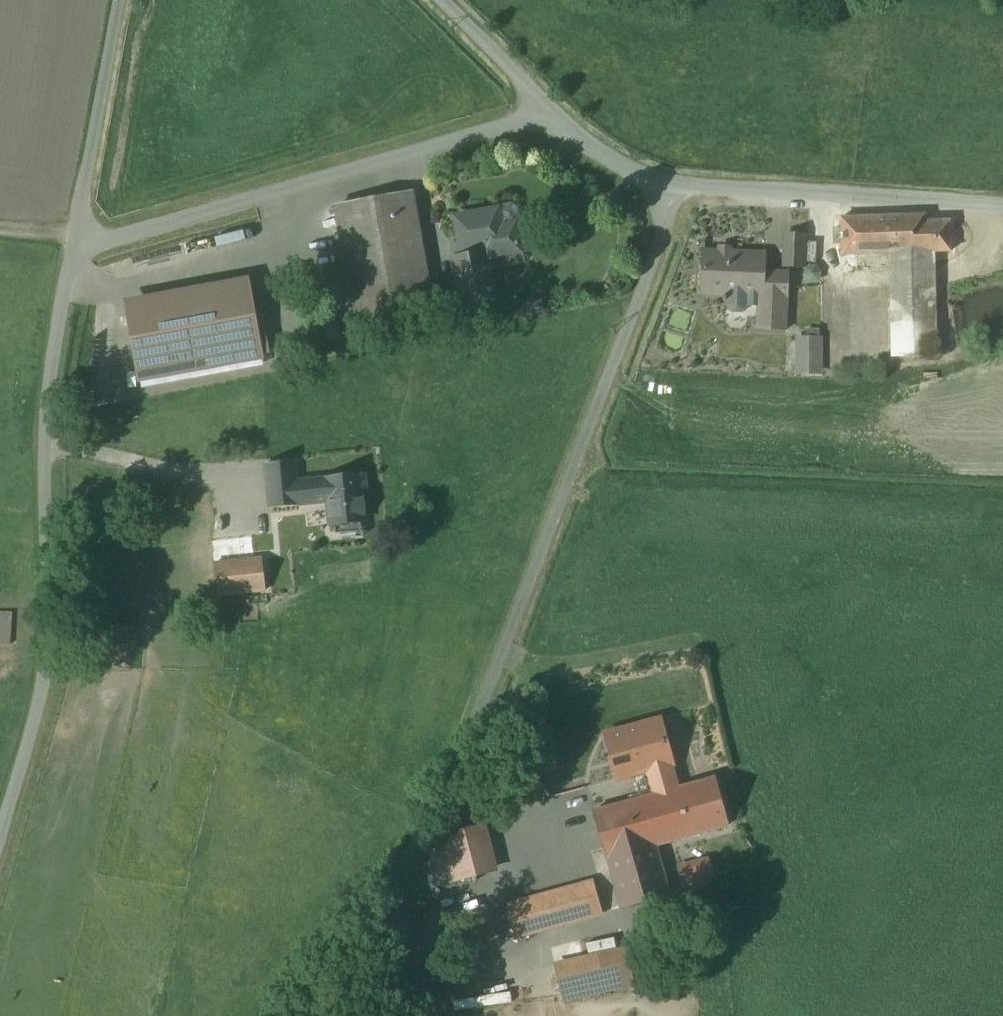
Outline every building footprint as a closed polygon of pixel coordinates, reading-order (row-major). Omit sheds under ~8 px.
[(413,182),(335,195),(354,307),(433,294),(413,182)] [(518,194),(452,207),(461,255),(528,242),(518,194)] [(950,201),(839,204),(840,245),(892,244),(894,351),(937,351),(935,243),(951,243),(950,201)] [(805,220),(786,219),(785,256),(805,256),(805,220)] [(765,236),(703,236),(703,291),(766,290),(765,236)] [(270,352),(254,267),(120,291),(136,377),(270,352)] [(788,321),(789,278),(768,277),(767,320),(788,321)] [(825,365),(824,326),(796,327),(798,366),(825,365)] [(365,462),(327,465),(327,467),(300,468),(298,450),(264,453),(268,498),(302,495),(302,491),(329,490),(331,514),(369,511),(365,462)] [(267,581),(264,544),(216,548),(219,585),(267,581)] [(10,645),(13,612),(0,611),(0,644),(10,645)] [(661,704),(604,718),(618,772),(674,758),(661,704)] [(609,856),(612,855),(627,910),(674,897),(659,842),(728,823),(713,768),(594,800),(609,856)] [(434,886),(496,871),(484,823),(422,838),(434,886)] [(682,894),(714,882),(705,857),(673,869),(682,894)] [(593,868),(506,892),(518,935),(605,910),(593,868)] [(635,971),(627,935),(573,947),(582,983),(635,971)] [(486,995),(451,1001),(452,1010),(487,1005),(486,995)]
